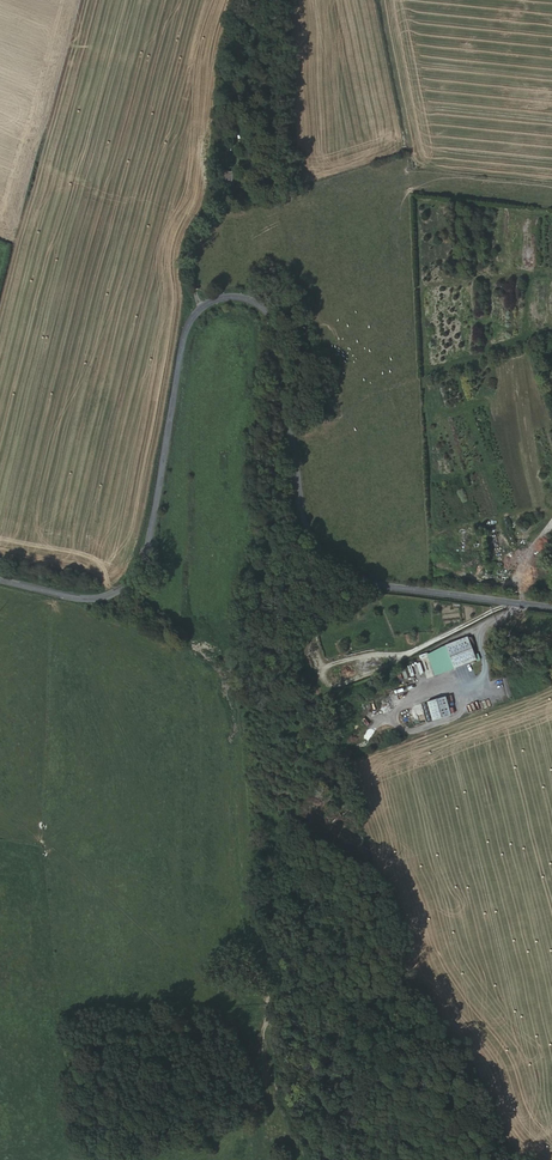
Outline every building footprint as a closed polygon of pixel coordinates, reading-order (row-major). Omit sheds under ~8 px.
[(222,171),(222,185),(232,186),(233,172),(222,171)] [(467,637),(445,646),(453,669),(477,660),(467,637)] [(414,674),(422,672),(419,660),(410,663),(414,674)] [(444,697),(427,702),(432,720),(449,715),(444,697)] [(189,748),(196,747),(194,725),(187,726),(189,748)]
